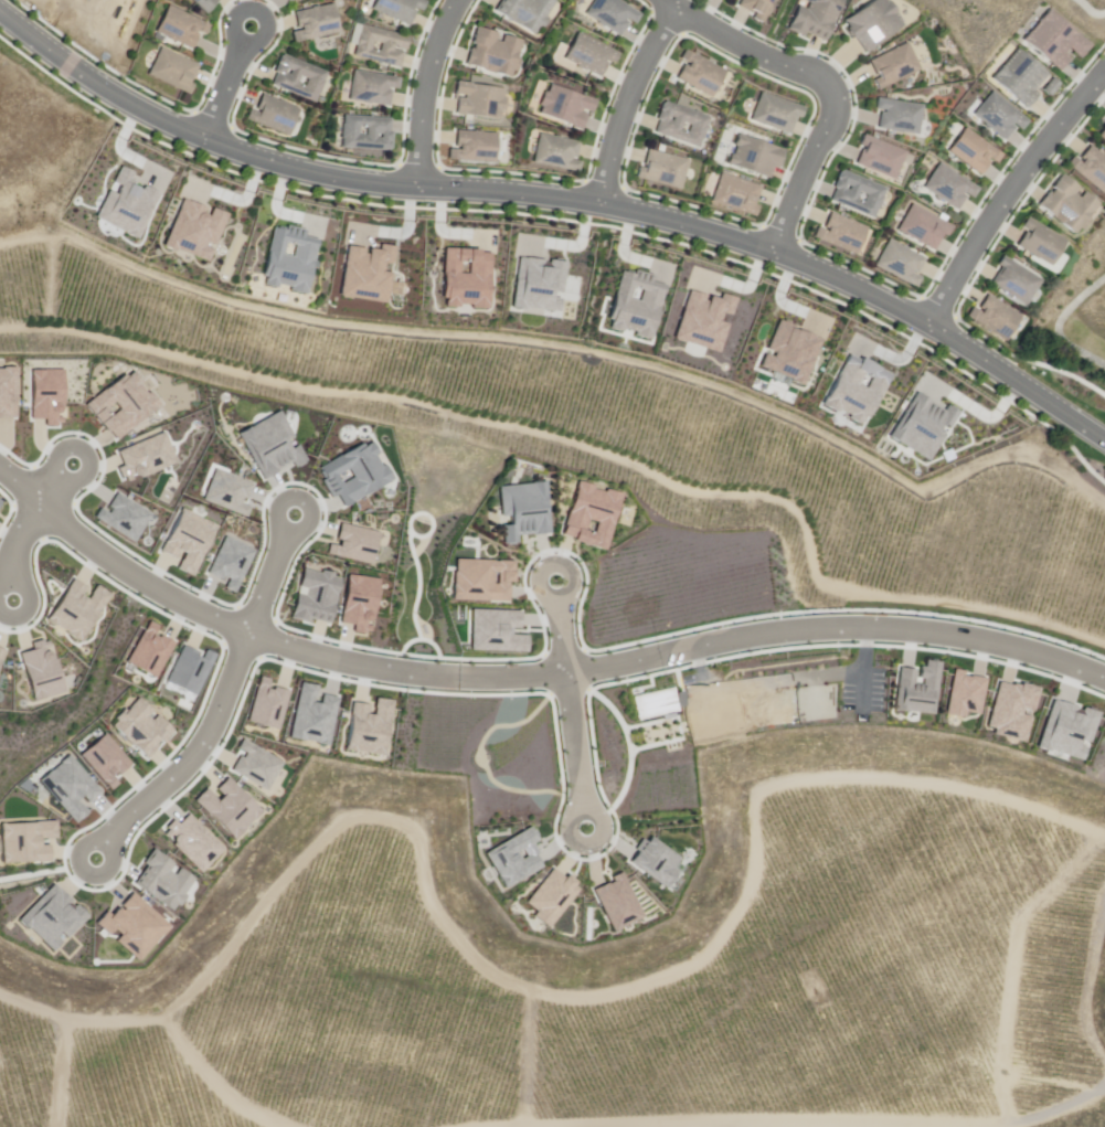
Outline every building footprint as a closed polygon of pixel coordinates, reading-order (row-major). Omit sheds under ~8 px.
[(210,13),(224,0),(197,0),(210,13)] [(375,7),(378,0),(424,0),(432,3),(427,12),(421,9),(413,24),(375,7)] [(539,34),(542,28),(545,30),(553,19),(550,17),(560,1),(558,0),(503,0),(498,8),(539,34)] [(625,38),(634,22),(638,25),(646,15),(622,0),(597,0),(588,13),(625,38)] [(743,8),(759,15),(758,19),(768,24),(780,0),(747,0),(743,8)] [(815,3),(811,10),(804,7),(794,30),(809,36),(811,33),(831,42),(837,33),(839,23),(850,0),(808,0),(815,3)] [(854,28),(852,30),(859,39),(861,39),(872,54),(909,26),(905,22),(907,21),(902,13),(900,6),(894,2),(893,0),(881,0),(851,22),(854,28)] [(297,13),(301,31),(295,33),(297,43),(343,32),(336,4),(297,13)] [(173,6),(215,25),(211,34),(204,32),(196,50),(160,33),(173,6)] [(1021,40),(1060,71),(1070,59),(1061,52),(1066,46),(1080,56),(1090,44),(1046,9),(1021,40)] [(366,25),(358,56),(404,68),(413,38),(366,25)] [(480,28),(470,64),(518,77),(520,71),(523,71),(525,62),(521,61),(528,40),(480,28)] [(580,34),(567,60),(605,77),(612,62),(617,65),(623,54),(580,34)] [(874,62),(881,75),(884,74),(885,78),(880,81),(884,89),(925,71),(913,44),(874,62)] [(164,49),(203,67),(194,85),(199,87),(194,96),(151,75),(164,49)] [(1016,49),(1045,74),(1032,91),(1038,95),(1028,108),(991,78),(1016,49)] [(688,50),(683,59),(691,62),(681,78),(715,97),(730,73),(688,50)] [(285,56),(278,71),(281,72),(277,86),(320,103),(331,74),(285,56)] [(359,70),(353,98),(395,106),(399,89),(403,91),(405,78),(359,70)] [(459,82),(457,99),(461,99),(459,114),(501,120),(502,111),(509,113),(511,97),(504,96),(506,87),(459,82)] [(554,84),(542,114),(586,130),(591,118),(594,118),(599,103),(554,84)] [(974,114),(992,92),(1021,115),(1020,116),(1028,121),(1022,129),(1014,123),(1012,126),(1016,128),(1006,140),(974,114)] [(765,95),(810,109),(807,119),(799,116),(793,135),(755,123),(765,95)] [(264,96),(258,111),(254,109),(251,120),(294,136),(302,109),(264,96)] [(882,98),(881,109),(886,110),(883,129),(923,135),(928,106),(882,98)] [(667,104),(657,134),(704,149),(714,119),(667,104)] [(349,116),(348,125),(344,125),(343,150),(395,151),(396,118),(349,116)] [(1104,142),(1104,123),(1096,135),(1104,142)] [(986,160),(989,162),(980,174),(948,151),(965,128),(1002,155),(996,162),(988,157),(986,160)] [(459,132),(458,150),(450,149),(449,160),(497,162),(499,134),(459,132)] [(543,135),(538,163),(584,173),(586,161),(580,159),(583,142),(543,135)] [(741,135),(737,145),(743,147),(741,155),(734,152),(731,163),(777,180),(782,168),(786,170),(793,152),(741,135)] [(869,135),(864,146),(869,148),(861,164),(899,181),(911,153),(869,135)] [(1066,163),(1103,192),(1104,189),(1104,158),(1088,145),(1081,156),(1083,158),(1080,161),(1073,156),(1066,163)] [(651,151),(649,164),(641,162),(638,178),(684,189),(691,160),(651,151)] [(958,210),(924,188),(939,163),(969,182),(969,183),(978,189),(973,199),(964,192),(961,194),(966,198),(958,210)] [(840,169),(833,185),(836,187),(830,200),(873,220),(886,189),(840,169)] [(103,172),(105,232),(158,230),(156,170),(103,172)] [(1061,173),(1077,188),(1073,193),(1077,196),(1083,191),(1097,204),(1087,216),(1090,219),(1081,230),(1079,227),(1073,234),(1039,203),(1052,188),(1050,185),(1061,173)] [(726,174),(719,202),(763,215),(765,208),(759,206),(765,187),(726,174)] [(168,204),(171,263),(224,261),(222,201),(168,204)] [(947,237),(942,235),(934,251),(896,231),(911,204),(953,226),(947,237)] [(822,242),(812,238),(817,227),(827,232),(828,228),(824,227),(829,213),(833,214),(867,227),(856,255),(822,242)] [(1020,226),(1027,230),(1017,245),(1050,266),(1066,241),(1027,216),(1020,226)] [(264,232),(266,291),(320,288),(318,230),(264,232)] [(439,242),(442,300),(495,298),(492,240),(439,242)] [(916,276),(921,279),(915,288),(874,265),(889,240),(925,259),(917,274),(913,272),(912,274),(916,276)] [(338,245),(340,304),(393,301),(391,243),(338,245)] [(520,252),(522,311),(575,309),(573,249),(520,252)] [(997,264),(1001,267),(990,283),(1024,306),(1042,280),(1002,255),(997,264)] [(603,276),(605,336),(659,333),(656,274),(603,276)] [(682,285),(686,343),(739,341),(736,283),(682,285)] [(987,295),(977,310),(971,307),(966,316),(1007,341),(1021,316),(987,295)] [(761,327),(763,386),(816,383),(814,325),(761,327)] [(830,353),(832,413),(886,411),(884,351),(830,353)] [(33,368),(62,368),(63,417),(33,418),(33,368)] [(14,419),(0,419),(0,370),(17,371),(14,419)] [(131,373),(158,405),(117,438),(91,405),(131,373)] [(891,384),(893,443),(947,440),(944,382),(891,384)] [(276,408),(236,429),(262,477),(301,457),(276,408)] [(166,433),(176,461),(127,480),(116,451),(166,433)] [(321,469),(341,504),(390,476),(370,440),(321,469)] [(213,467),(202,500),(246,515),(258,483),(213,467)] [(500,486),(544,481),(550,531),(506,536),(500,486)] [(578,481),(621,495),(604,551),(561,536),(578,481)] [(115,489),(152,513),(134,542),(96,519),(115,489)] [(9,502),(0,497),(0,517),(9,502)] [(183,508),(219,527),(192,575),(158,557),(183,508)] [(340,522),(333,554),(376,563),(383,531),(340,522)] [(227,530),(263,549),(236,598),(201,580),(227,530)] [(449,561),(447,599),(504,602),(506,563),(449,561)] [(302,563),(344,577),(328,626),(286,613),(302,563)] [(354,575),(383,583),(370,635),(341,627),(354,575)] [(76,576),(106,597),(75,641),(45,619),(76,576)] [(474,610),(472,649),(529,651),(530,613),(474,610)] [(148,625),(179,644),(157,680),(126,661),(148,625)] [(52,641),(19,651),(33,702),(67,692),(52,641)] [(184,647),(212,660),(194,699),(167,685),(184,647)] [(943,661),(920,659),(918,671),(902,669),(897,711),(937,714),(943,661)] [(955,671),(986,676),(979,719),(948,714),(955,671)] [(272,684),(274,677),(261,673),(249,719),(280,726),(290,690),(272,684)] [(315,692),(339,697),(329,747),(288,740),(300,681),(316,684),(315,692)] [(1038,693),(1001,682),(988,733),(1023,743),(1038,693)] [(677,688),(682,709),(638,719),(634,698),(677,688)] [(140,697),(116,725),(155,758),(179,731),(140,697)] [(379,697),(397,699),(390,756),(346,751),(351,702),(368,704),(365,715),(376,717),(379,697)] [(736,699),(743,727),(699,738),(691,710),(736,699)] [(1056,699),(1104,715),(1104,718),(1088,765),(1040,748),(1056,699)] [(108,734),(83,753),(110,788),(135,768),(108,734)] [(247,741),(284,763),(266,790),(231,768),(247,741)] [(68,753),(38,779),(77,825),(108,798),(68,753)] [(226,775),(261,812),(231,839),(196,802),(226,775)] [(187,815),(223,851),(201,872),(164,836),(187,815)] [(60,861),(0,863),(0,822),(59,820),(60,861)] [(530,827),(540,842),(530,848),(541,864),(503,889),(484,855),(530,827)] [(650,837),(688,862),(670,887),(633,863),(650,837)] [(157,853),(195,879),(174,911),(136,885),(157,853)] [(580,889),(553,869),(524,905),(551,925),(580,889)] [(623,873),(644,918),(613,932),(593,887),(623,873)] [(54,886),(85,917),(49,954),(18,922),(54,886)] [(132,891),(169,931),(134,964),(97,924),(132,891)]
